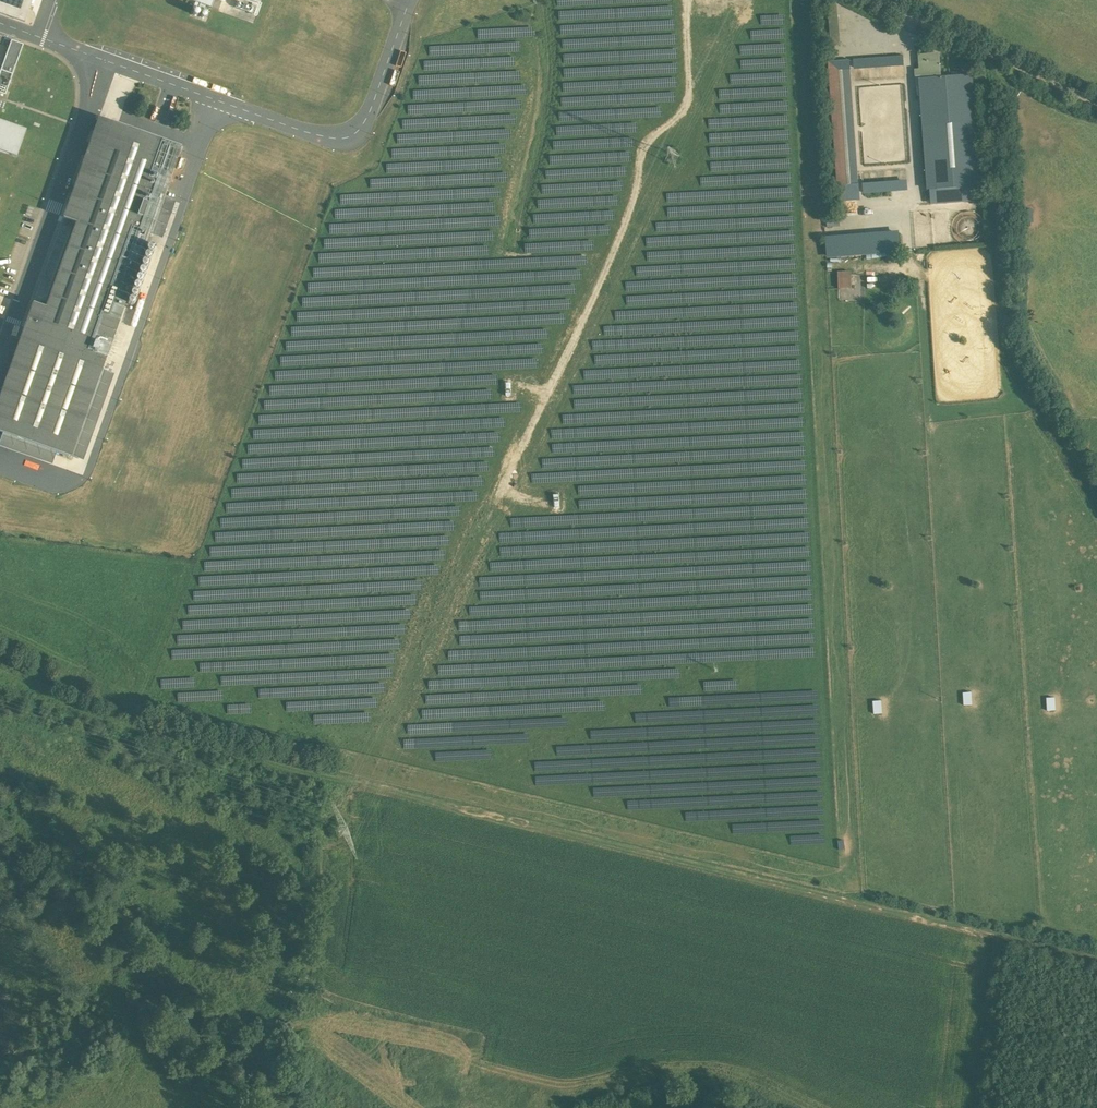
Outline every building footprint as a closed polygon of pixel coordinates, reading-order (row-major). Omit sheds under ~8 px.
[(0,71),(0,93),(5,95),(23,44),(11,40),(0,71)] [(927,61),(926,61),(926,62),(920,63),(920,70),(916,71),(916,77),(924,76),(924,79),(940,78),(938,55),(927,55),(927,61)] [(903,57),(854,61),(854,68),(903,64),(903,57)] [(849,61),(829,63),(839,195),(859,193),(858,186),(845,187),(837,69),(850,68),(849,61)] [(924,79),(921,80),(923,98),(972,94),(971,76),(940,78),(924,79)] [(972,94),(923,98),(922,98),(929,190),(979,187),(973,94),(972,94)] [(0,395),(0,432),(70,457),(125,304),(134,308),(156,247),(146,243),(181,147),(99,118),(0,395)] [(16,157),(26,131),(0,122),(0,151),(16,157)] [(906,183),(863,186),(863,193),(907,190),(906,183)] [(862,234),(827,237),(829,257),(864,254),(862,234)] [(793,256),(792,243),(785,244),(785,256),(793,256)] [(923,263),(924,280),(937,279),(936,263),(923,263)] [(838,271),(839,287),(852,286),(851,270),(838,271)] [(965,705),(974,704),(973,691),(964,691),(965,705)] [(1057,696),(1048,697),(1049,711),(1058,710),(1057,696)] [(875,700),(875,714),(884,713),(884,700),(875,700)]
